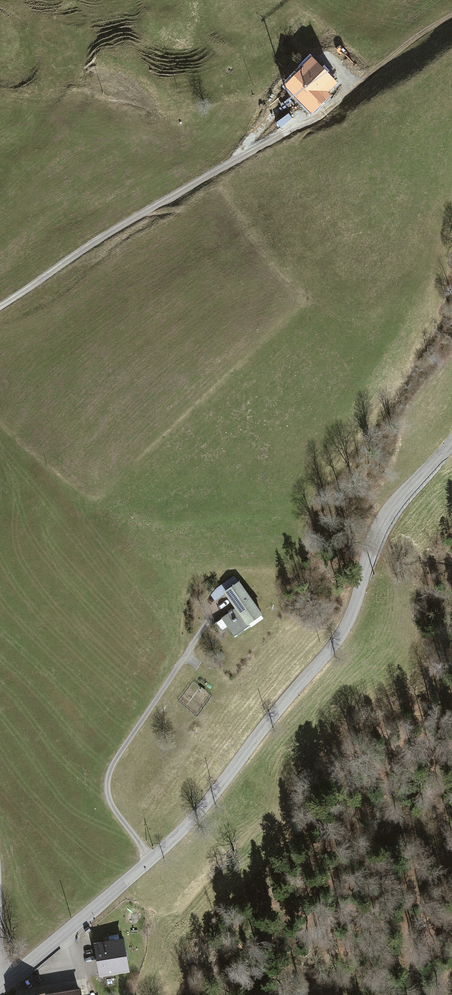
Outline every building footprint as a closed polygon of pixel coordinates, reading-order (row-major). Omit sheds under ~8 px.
[(282,85),(295,98),(326,69),(313,56),(294,74),(282,85)] [(339,83),(326,69),(295,98),(311,115),(319,106),(331,95),(329,92),(339,83)] [(235,637),(264,615),(234,574),(218,586),(235,607),(233,608),(215,622),(223,633),(229,629),(235,637)] [(124,938),(94,943),(98,965),(100,977),(129,972),(124,938)]
